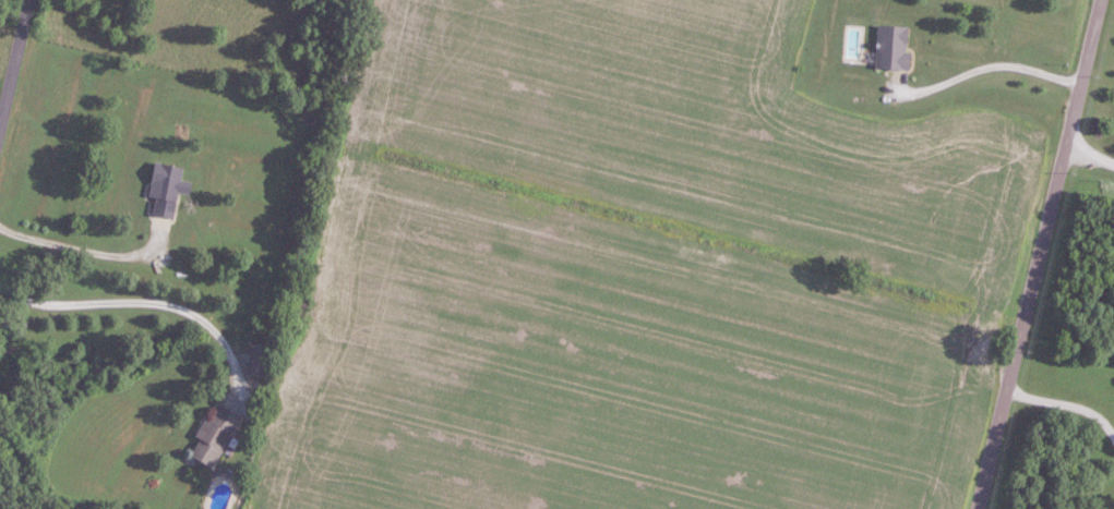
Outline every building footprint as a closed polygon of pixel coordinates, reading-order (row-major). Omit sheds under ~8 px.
[(878,67),(912,69),(915,27),(881,25),(878,67)] [(177,218),(186,167),(158,162),(152,196),(159,197),(156,214),(177,218)] [(209,420),(193,454),(218,466),(241,415),(221,406),(214,422),(209,420)]
